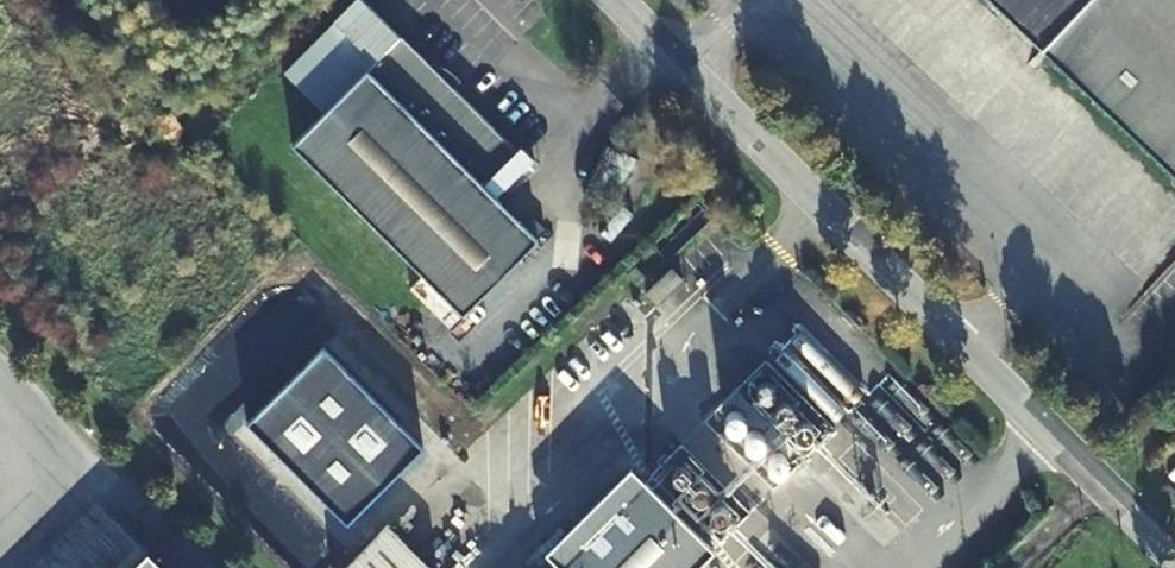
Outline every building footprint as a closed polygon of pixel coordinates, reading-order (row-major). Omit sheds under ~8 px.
[(684,13),(694,2),(692,0),(671,0),(684,13)] [(1174,171),(1174,0),(991,0),(1174,171)] [(285,72),(326,111),(376,59),(335,20),(285,72)] [(517,150),(402,35),(292,145),(463,315),(536,242),(480,186),(517,150)] [(695,276),(681,262),(655,287),(669,301),(695,276)] [(425,449),(326,345),(248,418),(347,522),(425,449)] [(795,445),(823,419),(766,360),(739,385),(795,445)] [(559,567),(644,487),(630,473),(545,552),(559,567)] [(644,487),(559,567),(697,567),(709,557),(644,487)] [(388,523),(343,567),(432,567),(388,523)] [(147,551),(131,567),(164,567),(147,551)]
